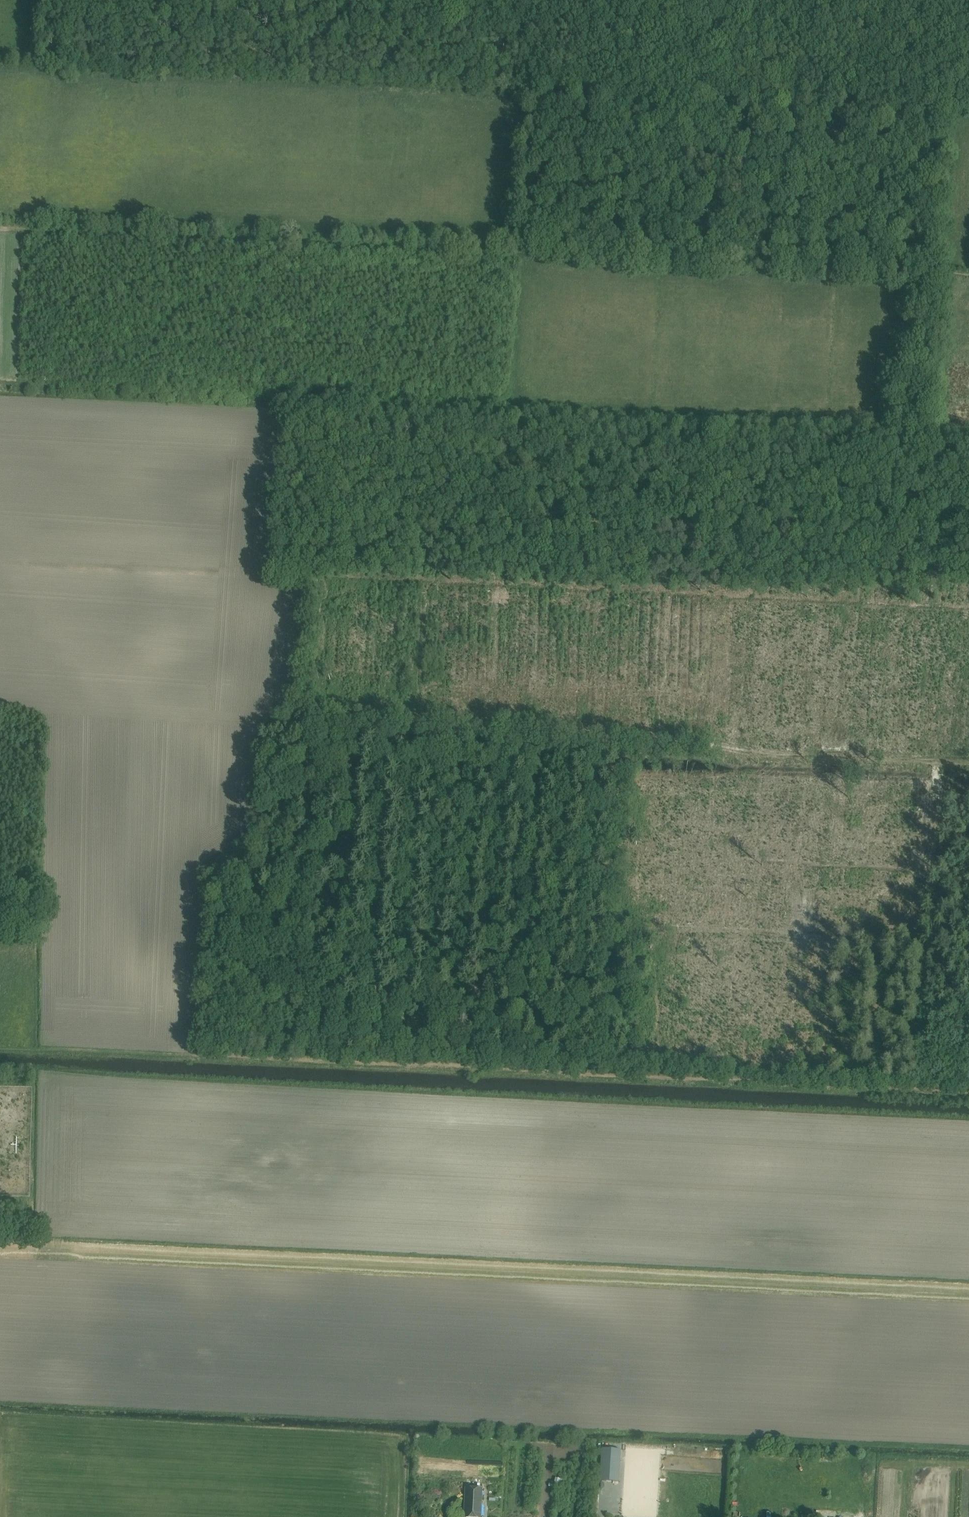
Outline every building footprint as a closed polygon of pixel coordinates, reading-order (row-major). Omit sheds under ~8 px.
[(620,1449),(602,1448),(600,1481),(618,1482),(620,1449)] [(481,1488),(466,1487),(464,1516),(480,1516),(481,1488)] [(621,1510),(628,1510),(629,1497),(621,1496),(621,1510)]
